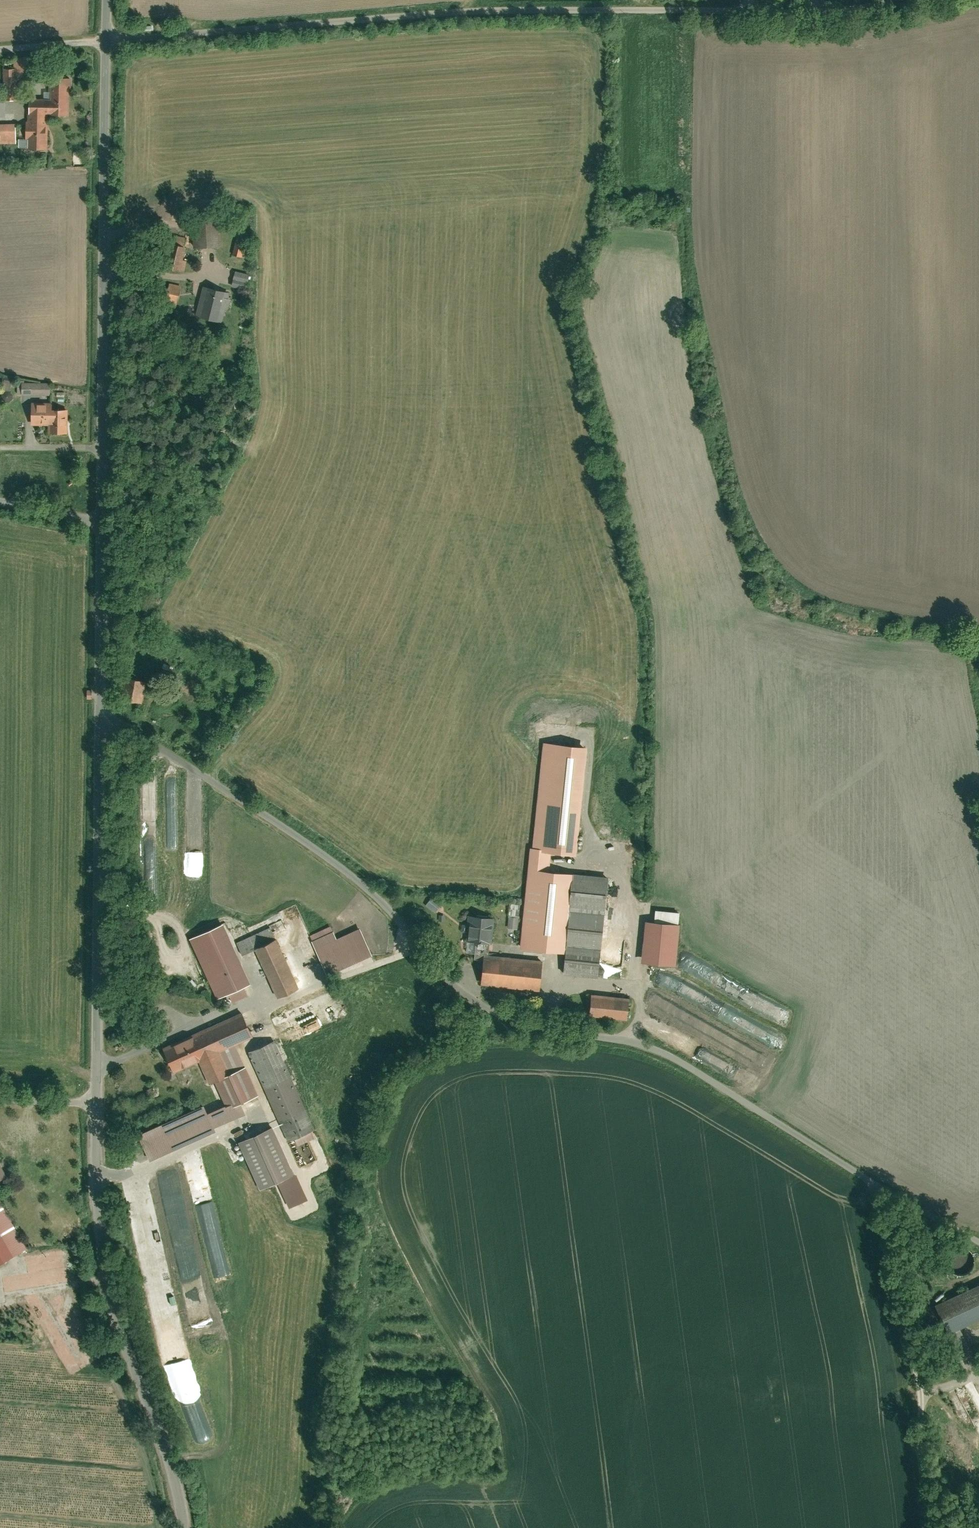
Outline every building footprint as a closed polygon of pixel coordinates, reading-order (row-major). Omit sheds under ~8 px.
[(32,75),(32,54),(17,55),(17,67),(17,75),(32,75)] [(17,67),(5,68),(6,99),(18,98),(17,75),(17,67)] [(53,102),(31,101),(30,146),(51,147),(52,112),(71,113),(72,69),(54,68),(53,102)] [(0,124),(0,141),(17,141),(17,123),(0,124)] [(223,216),(197,218),(200,246),(226,244),(223,216)] [(252,232),(242,229),(236,252),(246,255),(252,232)] [(180,245),(174,267),(186,271),(193,248),(180,245)] [(253,273),(239,269),(237,277),(251,281),(253,273)] [(251,281),(237,277),(235,286),(248,290),(251,281)] [(177,306),(182,285),(171,282),(165,303),(177,306)] [(232,291),(208,285),(199,316),(224,323),(232,291)] [(53,381),(26,381),(26,394),(53,393),(53,381)] [(58,402),(36,402),(37,422),(53,422),(53,432),(71,431),(71,406),(58,406),(58,402)] [(148,680),(128,675),(123,698),(143,702),(148,680)] [(594,747),(547,741),(535,846),(552,848),(582,852),(594,747)] [(534,846),(531,867),(550,869),(552,848),(535,846),(534,846)] [(522,946),(568,951),(569,942),(573,909),(574,904),(577,873),(550,869),(531,867),(522,946)] [(574,904),(611,908),(615,877),(577,873),(574,904)] [(433,895),(426,904),(437,911),(443,902),(433,895)] [(606,946),(607,946),(611,913),(573,909),(569,942),(606,946)] [(498,917),(471,914),(469,937),(496,940),(498,917)] [(519,928),(519,915),(510,915),(509,928),(519,928)] [(288,927),(284,919),(273,924),(274,926),(276,932),(288,927)] [(684,923),(652,920),(648,960),(681,963),(684,923)] [(229,923),(196,937),(221,996),(255,981),(229,923)] [(313,934),(316,939),(338,929),(335,924),(313,934)] [(274,926),(240,942),(245,952),(279,937),(276,932),(274,926)] [(338,929),(316,939),(332,974),(378,953),(365,926),(341,937),(338,929)] [(283,998),(303,989),(279,938),(259,947),(283,998)] [(566,970),(603,975),(606,946),(569,942),(568,951),(566,970)] [(549,962),(489,956),(486,984),(546,991),(549,962)] [(636,999),(597,994),(594,1015),(633,1019),(636,999)] [(177,1042),(166,1047),(176,1072),(202,1060),(202,1059),(240,1043),(257,1035),(247,1012),(197,1034),(198,1035),(177,1044),(177,1042)] [(278,1039),(252,1051),(291,1137),(317,1125),(278,1039)] [(245,1101),(262,1094),(240,1043),(202,1059),(202,1060),(212,1083),(219,1080),(229,1104),(231,1108),(245,1101)] [(229,1104),(214,1110),(220,1126),(250,1113),(245,1101),(231,1108),(229,1104)] [(211,1104),(146,1132),(156,1157),(222,1130),(211,1104)] [(277,1126),(244,1141),(266,1187),(298,1172),(277,1126)] [(12,1174),(0,1154),(0,1181),(12,1174)] [(0,1197),(0,1264),(29,1246),(0,1197)] [(953,1298),(967,1327),(978,1321),(978,1286),(953,1298)]
